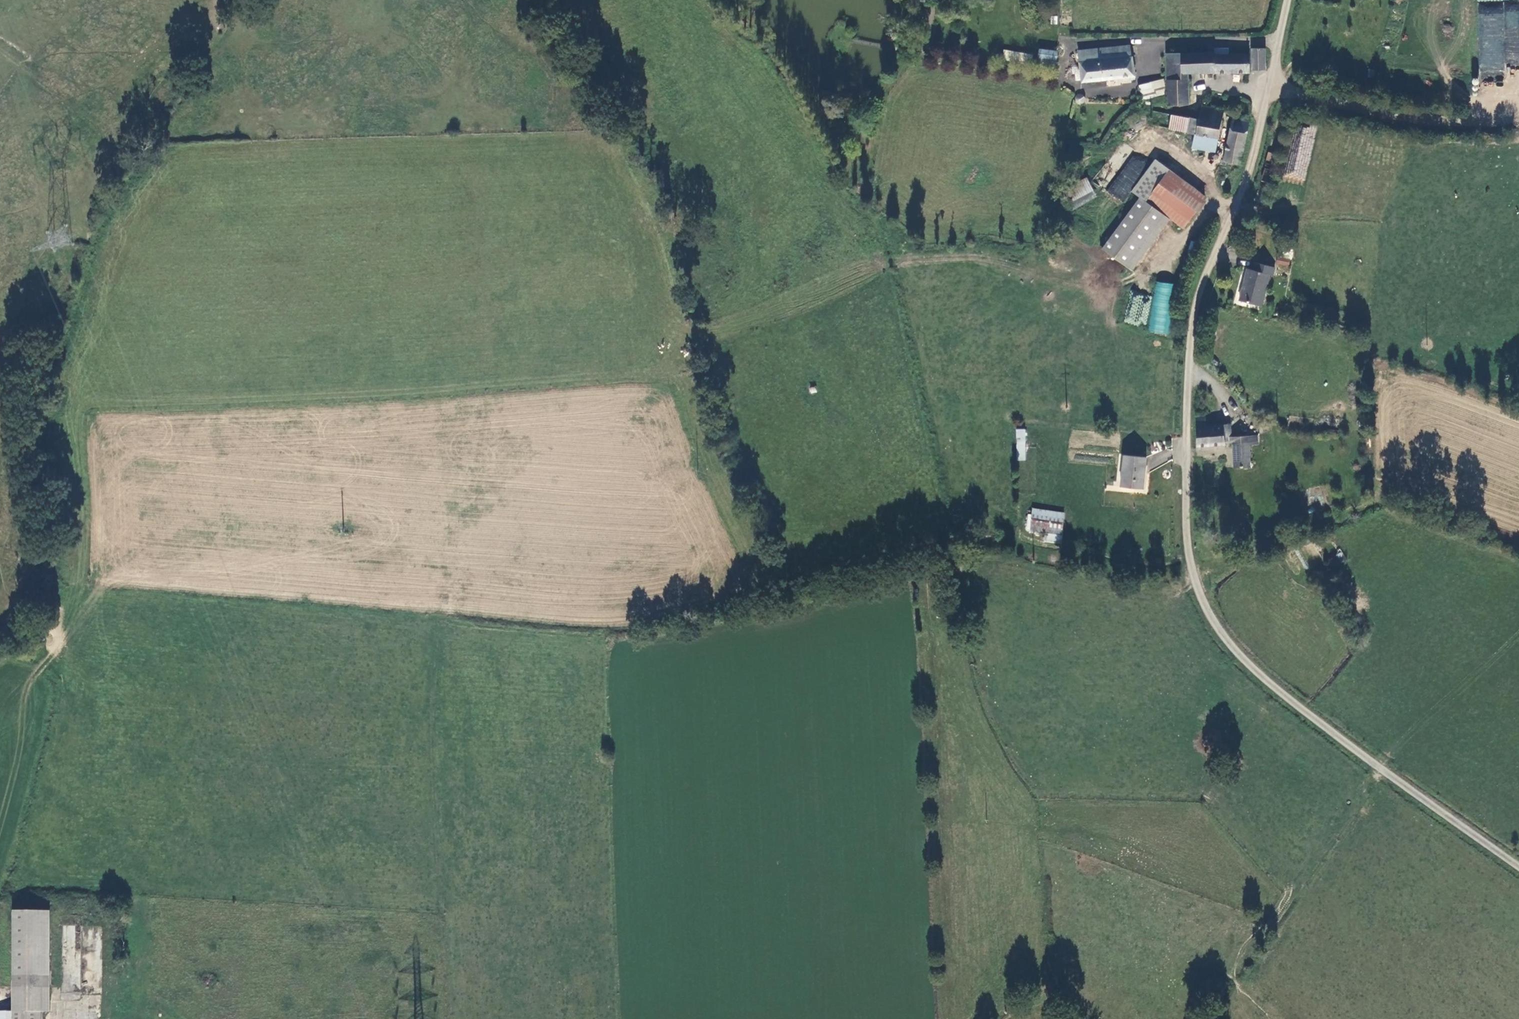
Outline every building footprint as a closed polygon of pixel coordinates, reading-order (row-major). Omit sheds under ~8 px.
[(1478,1),(1479,82),(1504,82),(1504,65),(1518,65),(1518,1),(1478,1)] [(1078,51),(1082,82),(1119,79),(1119,78),(1135,76),(1132,57),(1131,57),(1130,45),(1078,51)] [(1265,47),(1251,48),(1252,70),(1265,70),(1266,70),(1265,49),(1265,47)] [(1188,73),(1249,72),(1249,55),(1228,54),(1228,48),(1215,48),(1214,52),(1183,53),(1167,54),(1166,69),(1168,94),(1168,105),(1188,105),(1188,73)] [(1005,49),(1003,58),(1031,64),(1033,55),(1005,49)] [(1057,51),(1041,50),(1039,57),(1056,59),(1057,51)] [(1143,99),(1165,94),(1164,81),(1152,83),(1154,89),(1142,93),(1143,99)] [(1078,102),(1079,103),(1082,102),(1085,100),(1080,94),(1077,96),(1076,98),(1076,100),(1078,102)] [(1188,118),(1185,131),(1196,133),(1218,138),(1219,138),(1224,110),(1201,106),(1199,120),(1188,118)] [(1169,128),(1185,131),(1188,118),(1172,115),(1169,128)] [(1249,123),(1232,119),(1223,161),(1240,164),(1249,123)] [(1298,123),(1287,179),(1305,183),(1316,127),(1298,123)] [(1215,151),(1218,138),(1196,133),(1193,147),(1215,151)] [(1203,200),(1154,163),(1133,192),(1141,197),(1165,215),(1183,228),(1203,200)] [(1060,193),(1070,211),(1096,196),(1086,178),(1060,193)] [(1127,266),(1165,215),(1141,197),(1103,248),(1127,266)] [(1277,257),(1276,263),(1289,266),(1290,259),(1292,259),(1293,244),(1283,242),(1280,257),(1277,257)] [(1247,268),(1239,300),(1261,306),(1270,273),(1273,274),(1275,267),(1254,262),(1252,270),(1247,268)] [(1147,330),(1171,334),(1179,284),(1155,281),(1147,330)] [(1310,307),(1309,316),(1322,320),(1324,310),(1310,307)] [(1205,416),(1194,417),(1196,444),(1207,443),(1206,427),(1205,416)] [(1233,442),(1234,467),(1249,466),(1248,444),(1252,444),(1251,434),(1230,436),(1229,423),(1221,424),(1221,426),(1206,427),(1207,443),(1233,442)] [(1026,460),(1025,429),(1017,429),(1018,460),(1026,460)] [(1145,456),(1123,454),(1120,485),(1142,488),(1145,456)] [(1062,536),(1065,513),(1032,509),(1032,515),(1030,530),(1030,531),(1045,533),(1062,536)] [(1062,543),(1062,536),(1045,533),(1044,541),(1062,543)] [(1345,560),(1346,558),(1341,552),(1329,560),(1334,567),(1345,560)] [(13,1012),(37,1012),(43,1012),(43,912),(13,911),(13,1012)] [(65,933),(75,934),(75,926),(65,925),(65,933)]
